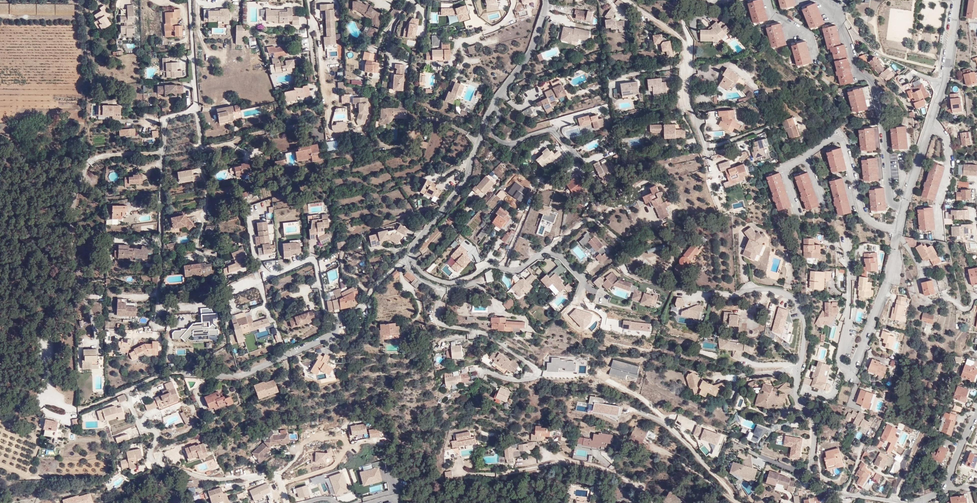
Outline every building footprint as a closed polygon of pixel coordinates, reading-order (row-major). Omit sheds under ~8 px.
[(487,4),(486,8),(499,10),(500,3),(497,2),(496,0),(486,0),(487,4)] [(789,11),(787,0),(774,0),(777,12),(782,11),(782,12),(789,11)] [(975,19),(976,5),(976,0),(966,0),(963,19),(970,20),(970,18),(975,19)] [(373,21),(372,25),(379,25),(380,12),(378,10),(378,9),(372,5),(371,6),(366,3),(365,5),(359,1),(353,1),(353,8),(357,8),(357,9),(366,14),(367,12),(373,15),(372,19),(373,21)] [(625,7),(615,1),(612,3),(621,10),(625,7)] [(126,20),(129,19),(132,19),(131,3),(124,4),(124,14),(117,14),(117,20),(121,20),(121,24),(117,25),(118,30),(124,29),(124,32),(130,32),(133,32),(133,23),(130,23),(126,23),(126,20)] [(324,10),(326,37),(323,37),(324,51),(337,50),(333,3),(319,4),(319,11),(324,10)] [(755,27),(761,25),(757,3),(749,5),(749,6),(745,8),(748,26),(755,25),(755,27)] [(0,4),(0,13),(74,13),(73,4),(39,4),(0,4)] [(101,9),(93,15),(97,20),(93,23),(97,28),(99,26),(103,30),(110,24),(106,18),(110,14),(103,4),(99,7),(101,9)] [(395,4),(392,7),(394,8),(389,13),(393,16),(400,8),(395,4)] [(470,20),(465,5),(456,8),(441,8),(441,15),(457,16),(459,23),(470,20)] [(264,20),(272,20),(277,20),(277,23),(282,22),(282,20),(286,20),(290,19),(289,7),(285,7),(285,9),(277,9),(277,11),(269,11),(268,7),(264,7),(264,20)] [(812,7),(810,8),(820,28),(822,27),(812,7)] [(173,17),(176,16),(179,16),(178,8),(172,8),(172,12),(163,12),(164,23),(163,24),(163,31),(173,30),(173,36),(180,35),(180,25),(176,25),(173,25),(173,17)] [(617,28),(617,32),(623,31),(622,20),(618,20),(612,16),(614,13),(608,8),(603,15),(604,26),(610,25),(610,29),(617,28)] [(804,12),(799,14),(807,33),(813,30),(813,31),(820,28),(810,8),(803,11),(804,12)] [(222,26),(227,26),(227,9),(213,9),(213,11),(207,11),(207,9),(203,9),(203,23),(206,23),(206,20),(211,20),(211,23),(222,22),(222,26)] [(587,12),(575,9),(574,14),(576,14),(575,19),(591,23),(593,12),(588,10),(587,12)] [(410,18),(408,27),(404,27),(402,37),(414,40),(419,20),(410,18)] [(716,23),(724,34),(728,31),(720,20),(716,23)] [(718,44),(722,41),(727,37),(724,34),(716,23),(715,22),(710,26),(713,29),(710,33),(709,32),(708,33),(706,33),(699,33),(699,45),(718,44)] [(376,30),(370,27),(367,33),(373,36),(376,30)] [(574,29),(564,27),(561,39),(572,42),(572,44),(577,45),(578,39),(589,42),(591,30),(574,27),(574,29)] [(772,52),(779,51),(774,29),(768,30),(768,31),(763,32),(767,52),(772,51),(772,52)] [(831,54),(827,35),(816,37),(820,58),(822,57),(823,61),(825,61),(829,80),(827,81),(828,85),(830,84),(832,94),(843,91),(834,54),(833,54),(831,54)] [(661,40),(660,36),(652,37),(653,46),(659,45),(659,54),(670,54),(670,44),(667,44),(667,40),(661,40)] [(440,37),(432,38),(432,46),(440,46),(440,43),(440,37)] [(440,50),(440,60),(449,60),(449,43),(440,43),(440,46),(440,50)] [(478,51),(476,44),(468,46),(470,53),(478,51)] [(793,49),(788,50),(793,69),(805,67),(799,46),(793,47),(793,49)] [(425,61),(440,60),(440,50),(430,50),(430,53),(425,53),(425,61)] [(858,60),(862,58),(865,56),(862,51),(855,53),(858,60)] [(834,54),(843,91),(845,91),(837,53),(834,54)] [(371,71),(377,70),(376,63),(370,64),(372,57),(362,54),(360,62),(365,64),(364,68),(365,75),(371,74),(371,71)] [(176,67),(176,61),(169,61),(169,57),(161,58),(161,62),(164,62),(165,70),(170,70),(170,77),(181,77),(181,70),(176,70),(176,67)] [(291,58),(282,59),(282,62),(279,62),(272,62),(273,72),(281,71),(281,73),(289,72),(289,67),(298,66),(298,60),(291,60),(291,58)] [(882,83),(891,76),(885,69),(882,71),(877,65),(878,64),(874,58),(873,58),(872,58),(871,58),(870,58),(870,59),(869,59),(869,60),(866,63),(877,76),(882,83)] [(405,64),(395,63),(395,68),(397,68),(397,73),(394,73),(393,89),(403,90),(405,64)] [(975,81),(971,71),(970,70),(966,71),(964,68),(959,70),(965,86),(975,81)] [(712,87),(720,93),(723,89),(728,92),(731,88),(730,87),(735,79),(721,70),(716,77),(718,79),(712,87)] [(659,79),(645,81),(646,92),(651,92),(651,97),(665,95),(663,83),(659,83),(659,79)] [(460,95),(464,84),(455,81),(451,92),(460,95)] [(175,83),(155,85),(156,94),(163,94),(163,97),(175,96),(174,93),(181,93),(181,85),(175,85),(175,83)] [(627,84),(618,85),(619,94),(619,97),(636,95),(635,88),(635,85),(628,86),(627,86),(627,84)] [(905,84),(898,87),(902,97),(906,96),(908,100),(910,104),(911,104),(914,110),(922,107),(921,105),(923,104),(921,100),(926,97),(925,93),(923,94),(919,84),(907,89),(905,84)] [(306,85),(291,87),(291,90),(281,92),(283,102),(293,100),(293,97),(297,96),(297,98),(307,96),(306,85)] [(546,92),(548,98),(550,102),(566,96),(568,100),(574,97),(570,89),(564,91),(562,86),(546,92)] [(745,92),(739,87),(734,92),(740,97),(745,92)] [(841,117),(847,121),(848,121),(848,118),(864,115),(860,95),(838,99),(841,117)] [(948,96),(950,110),(960,109),(959,99),(956,99),(956,95),(948,96)] [(358,103),(358,109),(358,112),(356,121),(357,124),(360,125),(363,123),(368,112),(367,96),(352,97),(352,103),(355,103),(358,103)] [(550,102),(548,98),(537,103),(538,107),(542,105),(547,115),(554,112),(550,102)] [(120,119),(120,106),(98,106),(98,119),(120,119)] [(534,113),(530,107),(521,112),(524,118),(534,113)] [(232,108),(214,111),(217,126),(232,122),(231,115),(233,115),(232,108)] [(471,113),(462,109),(460,114),(469,118),(471,113)] [(595,123),(596,127),(603,125),(602,121),(605,121),(603,116),(601,116),(600,113),(592,116),(591,114),(577,117),(579,126),(595,123)] [(726,132),(729,124),(727,123),(726,118),(728,118),(728,113),(712,115),(713,120),(718,120),(719,125),(714,124),(712,129),(725,134),(726,132)] [(794,131),(796,140),(800,139),(795,120),(790,121),(792,130),(794,130),(795,131),(794,131)] [(346,121),(337,121),(337,124),(333,125),(332,125),(333,129),(335,130),(336,131),(338,131),(348,130),(348,123),(346,123),(346,121)] [(788,142),(796,140),(794,131),(795,131),(794,130),(792,130),(790,121),(781,124),(783,132),(786,132),(788,142)] [(596,130),(595,123),(579,126),(581,133),(596,130)] [(129,130),(118,130),(118,136),(135,135),(134,129),(138,129),(137,126),(128,126),(129,130)] [(673,126),(648,126),(648,135),(661,134),(662,139),(683,139),(683,131),(673,131),(673,126)] [(885,128),(888,154),(895,153),(895,151),(902,150),(900,129),(892,129),(892,128),(885,128)] [(849,130),(851,155),(858,154),(858,153),(869,151),(868,130),(855,132),(855,130),(849,130)] [(961,146),(968,146),(967,133),(959,134),(961,146)] [(337,140),(326,142),(327,151),(339,149),(337,140)] [(763,140),(751,143),(752,148),(749,149),(751,153),(748,153),(751,161),(757,159),(758,163),(766,160),(762,147),(765,146),(763,140)] [(318,144),(298,149),(299,152),(296,153),(298,159),(303,158),(303,161),(309,160),(309,158),(313,157),(314,162),(322,160),(318,144)] [(824,155),(830,176),(843,172),(838,151),(824,155)] [(558,161),(554,157),(551,154),(549,156),(546,152),(541,156),(542,158),(536,163),(543,171),(548,166),(550,168),(558,161)] [(558,153),(554,157),(558,161),(562,157),(558,153)] [(283,158),(273,160),(275,171),(281,170),(280,167),(285,166),(283,158)] [(859,161),(862,186),(868,185),(868,183),(881,182),(878,160),(865,162),(865,160),(859,161)] [(251,171),(248,161),(242,162),(242,165),(234,166),(236,176),(241,175),(241,173),(251,171)] [(607,161),(601,164),(596,168),(602,178),(613,172),(607,161)] [(499,177),(509,168),(503,162),(493,170),(499,177)] [(728,162),(719,164),(720,171),(730,169),(728,162)] [(927,169),(939,173),(939,172),(941,167),(929,163),(927,169)] [(960,175),(975,176),(976,165),(962,164),(962,165),(960,175)] [(746,179),(741,166),(723,172),(728,186),(746,179)] [(930,201),(939,173),(927,169),(918,198),(930,201)] [(191,170),(178,172),(179,183),(193,181),(194,178),(200,178),(200,174),(192,175),(191,170)] [(132,177),(124,177),(124,187),(135,186),(135,184),(141,183),(140,173),(132,174),(132,177)] [(476,185),(473,189),(479,194),(482,191),(485,193),(495,183),(487,176),(477,186),(476,185)] [(792,180),(801,214),(813,210),(804,177),(792,180)] [(419,189),(423,192),(424,192),(425,191),(432,195),(433,193),(437,196),(441,190),(437,188),(436,190),(432,187),(433,185),(434,183),(426,178),(419,189)] [(563,183),(566,187),(574,182),(571,178),(563,183)] [(574,182),(566,187),(574,199),(588,190),(579,178),(574,182)] [(763,182),(773,216),(785,212),(776,178),(763,182)] [(828,187),(837,221),(850,218),(841,184),(828,187)] [(494,192),(492,190),(483,200),(485,202),(494,192)] [(863,191),(867,215),(873,215),(873,213),(885,212),(883,190),(870,192),(870,190),(863,191)] [(953,202),(967,201),(967,191),(958,191),(958,194),(953,194),(953,202)] [(646,209),(655,227),(663,223),(659,215),(657,211),(654,205),(655,203),(655,201),(653,200),(651,200),(648,194),(642,197),(641,196),(640,197),(643,203),(637,206),(640,212),(643,210),(646,209)] [(127,204),(111,205),(111,219),(121,219),(121,216),(125,216),(124,212),(127,212),(127,204)] [(545,231),(551,232),(556,214),(551,213),(552,208),(542,205),(539,214),(543,215),(537,234),(544,236),(545,231)] [(501,207),(496,214),(498,215),(495,219),(489,215),(485,220),(490,224),(492,222),(495,224),(493,227),(498,231),(501,227),(502,228),(505,224),(507,225),(511,220),(507,217),(510,213),(501,207)] [(653,228),(655,227),(646,209),(643,210),(653,228)] [(914,213),(915,235),(930,234),(927,212),(914,213)] [(316,232),(316,231),(316,227),(327,226),(325,213),(320,213),(320,218),(317,218),(317,214),(307,215),(307,219),(310,219),(309,227),(307,227),(308,235),(313,235),(313,233),(316,232)] [(962,213),(948,213),(948,222),(943,222),(944,227),(952,227),(952,222),(968,222),(968,213),(967,213),(962,213)] [(184,215),(171,218),(173,230),(186,227),(189,231),(194,225),(187,217),(184,215)] [(258,232),(268,230),(266,221),(256,223),(258,232)] [(473,221),(467,225),(471,231),(477,227),(473,221)] [(409,228),(400,223),(396,229),(405,234),(406,234),(409,228)] [(490,227),(485,223),(477,236),(481,239),(490,227)] [(215,224),(207,225),(206,227),(213,227),(213,231),(208,231),(209,237),(216,237),(215,224)] [(949,230),(951,241),(962,239),(962,238),(970,237),(970,226),(963,227),(963,229),(949,230)] [(438,227),(419,250),(424,255),(443,232),(438,227)] [(378,232),(369,235),(372,246),(377,245),(381,244),(380,241),(389,238),(398,243),(402,236),(396,232),(397,230),(395,228),(387,230),(387,228),(377,231),(378,232)] [(512,236),(515,238),(519,232),(512,228),(508,234),(506,232),(501,239),(507,243),(512,236)] [(757,246),(758,246),(765,241),(760,235),(757,236),(755,233),(752,235),(747,230),(741,235),(745,241),(739,258),(751,263),(753,257),(757,246)] [(603,244),(596,236),(594,237),(588,231),(584,234),(585,235),(580,240),(585,245),(590,240),(601,252),(598,256),(603,261),(609,256),(605,252),(607,251),(602,245),(603,244)] [(325,232),(323,233),(317,234),(317,238),(320,244),(328,238),(325,232)] [(271,253),(268,235),(259,236),(260,245),(262,244),(264,254),(271,253)] [(281,256),(287,255),(287,252),(290,252),(298,251),(297,241),(280,242),(281,256)] [(914,243),(901,241),(907,251),(912,252),(914,243)] [(803,261),(813,261),(814,248),(810,248),(810,242),(800,242),(799,253),(803,253),(803,261)] [(129,244),(119,243),(118,249),(115,249),(114,256),(118,256),(118,257),(129,258),(129,256),(132,256),(138,257),(138,256),(147,258),(148,252),(153,253),(154,247),(142,244),(141,248),(134,247),(129,246),(129,244)] [(459,246),(453,253),(459,259),(461,257),(464,260),(467,256),(464,253),(466,252),(459,246)] [(233,260),(236,266),(243,263),(243,262),(247,259),(242,249),(238,250),(237,247),(229,251),(233,260)] [(672,271),(672,279),(683,279),(684,268),(686,267),(686,263),(694,251),(687,248),(678,262),(676,262),(674,266),(674,269),(672,271)] [(918,249),(912,252),(921,266),(927,262),(931,269),(937,265),(935,261),(935,262),(933,259),(934,258),(928,250),(925,252),(923,249),(921,251),(920,251),(918,249)] [(860,280),(866,281),(867,275),(876,274),(876,256),(862,257),(862,268),(864,268),(864,271),(859,271),(860,280)] [(221,269),(222,272),(236,266),(233,260),(227,262),(227,266),(221,269)] [(206,263),(184,266),(185,277),(200,276),(202,275),(204,274),(204,276),(207,276),(208,276),(209,275),(210,274),(213,273),(211,264),(206,264),(206,263)] [(561,265),(548,277),(550,279),(555,274),(558,278),(566,270),(561,265)] [(420,281),(408,269),(404,272),(411,279),(410,280),(415,286),(420,281)] [(968,288),(976,286),(976,271),(976,269),(964,272),(968,288)] [(399,274),(395,270),(389,275),(394,279),(399,274)] [(493,281),(491,270),(484,274),(487,282),(493,281)] [(624,281),(624,280),(618,278),(612,271),(606,277),(607,279),(605,280),(602,283),(607,290),(613,284),(634,292),(632,298),(651,305),(651,303),(655,304),(658,295),(655,294),(654,295),(638,289),(635,288),(636,286),(632,284),(624,281)] [(324,285),(330,283),(327,272),(321,274),(324,285)] [(530,272),(512,290),(521,299),(533,288),(529,284),(536,278),(530,272)] [(547,276),(541,281),(549,289),(549,288),(553,285),(557,289),(561,293),(565,290),(566,289),(562,284),(563,282),(558,278),(555,274),(550,279),(548,277),(547,276)] [(807,283),(807,290),(821,291),(822,285),(829,282),(829,275),(808,274),(807,283)] [(602,283),(605,280),(601,275),(595,281),(599,286),(602,283)] [(934,281),(937,293),(942,292),(940,279),(934,281)] [(860,280),(858,280),(855,293),(857,293),(856,299),(858,300),(863,300),(868,300),(870,287),(866,287),(866,281),(860,280)] [(341,285),(340,294),(340,297),(352,293),(355,291),(353,287),(344,291),(344,289),(345,289),(345,283),(341,282),(341,285)] [(918,285),(921,299),(931,296),(929,282),(918,285)] [(260,298),(257,289),(248,291),(250,301),(260,298)] [(328,310),(339,308),(338,298),(340,297),(340,294),(339,289),(334,290),(335,294),(332,295),(333,299),(326,300),(328,310)] [(339,308),(354,305),(354,303),(352,296),(352,293),(340,297),(338,298),(339,308)] [(677,297),(676,307),(683,308),(685,299),(677,297)] [(126,298),(118,298),(117,314),(136,315),(137,305),(126,305),(126,298)] [(514,303),(509,298),(503,304),(508,309),(514,303)] [(887,320),(902,322),(902,316),(901,316),(903,302),(894,301),(893,301),(892,309),(889,308),(887,320)] [(835,303),(822,303),(822,323),(820,323),(820,327),(829,327),(829,319),(833,319),(833,315),(835,315),(835,303)] [(487,311),(486,305),(473,306),(474,313),(487,311)] [(683,306),(681,317),(701,320),(703,309),(683,306)] [(778,308),(772,336),(792,340),(793,335),(786,334),(788,324),(787,324),(790,310),(778,308)] [(315,319),(312,311),(289,319),(292,328),(311,322),(310,320),(315,319)] [(725,322),(724,325),(732,327),(732,329),(736,330),(737,327),(751,330),(752,328),(755,329),(759,316),(747,313),(745,322),(740,321),(740,320),(737,319),(737,316),(731,315),(731,313),(722,311),(720,321),(725,322)] [(244,334),(243,331),(255,328),(253,319),(254,319),(253,314),(251,315),(250,313),(237,317),(239,323),(241,322),(241,325),(237,326),(236,320),(231,321),(233,328),(235,327),(238,336),(244,334)] [(192,341),(217,339),(217,329),(216,314),(200,314),(201,323),(190,324),(190,329),(172,330),(172,339),(192,338),(192,341)] [(931,322),(932,318),(921,316),(919,324),(924,325),(923,328),(928,328),(929,325),(930,325),(931,322)] [(652,322),(624,319),(624,327),(651,330),(652,322)] [(524,321),(506,321),(505,321),(505,323),(497,323),(493,323),(493,329),(498,328),(498,330),(511,330),(511,326),(524,326),(524,321)] [(395,323),(381,324),(381,330),(379,330),(379,339),(382,339),(386,335),(399,334),(399,326),(395,326),(395,323)] [(881,349),(889,350),(892,339),(887,338),(887,335),(881,333),(879,341),(881,342),(880,346),(881,346),(881,349)] [(232,345),(236,343),(232,334),(228,336),(232,345)] [(131,336),(126,336),(125,339),(120,339),(120,341),(118,342),(118,350),(125,350),(125,347),(128,347),(128,342),(131,342),(131,336)] [(52,350),(60,350),(60,339),(52,340),(52,350)] [(158,341),(152,341),(152,344),(144,344),(133,348),(134,349),(128,352),(131,358),(138,356),(137,354),(142,352),(143,354),(144,353),(152,353),(152,355),(158,355),(158,341)] [(742,360),(742,354),(753,355),(754,344),(719,341),(718,350),(733,351),(732,359),(742,360)] [(464,344),(453,344),(453,355),(464,355),(464,344)] [(93,349),(81,349),(80,355),(83,356),(83,359),(80,359),(80,369),(90,369),(90,365),(96,365),(96,360),(94,360),(94,355),(93,355),(93,349)] [(489,359),(492,361),(509,371),(511,372),(511,371),(516,374),(520,365),(511,360),(511,361),(494,350),(489,359)] [(320,358),(316,356),(307,372),(314,376),(317,370),(326,375),(332,365),(325,360),(329,355),(324,351),(323,353),(320,358)] [(612,359),(609,376),(626,380),(627,376),(637,378),(640,366),(612,359)] [(548,363),(548,372),(575,372),(575,360),(552,360),(552,363),(548,363)] [(492,361),(491,362),(490,364),(507,374),(509,371),(492,361)] [(869,361),(866,369),(873,373),(872,375),(881,379),(884,369),(877,366),(877,364),(869,361)] [(809,388),(821,392),(824,384),(825,380),(821,378),(824,366),(816,364),(813,373),(811,373),(809,380),(811,381),(809,388)] [(959,378),(972,383),(976,371),(970,369),(963,366),(959,378)] [(682,376),(684,380),(690,382),(693,387),(690,388),(694,393),(699,391),(702,396),(700,397),(702,401),(713,398),(712,391),(721,389),(720,382),(711,384),(700,379),(701,376),(697,374),(697,376),(689,371),(683,372),(682,376)] [(458,379),(463,379),(462,373),(446,374),(446,384),(451,384),(451,382),(458,381),(458,379)] [(264,379),(252,383),(258,397),(278,390),(273,377),(265,381),(264,379)] [(780,390),(788,394),(792,387),(784,382),(780,390)] [(827,398),(832,400),(836,388),(835,388),(836,383),(831,382),(827,398)] [(748,407),(761,411),(768,406),(777,409),(782,399),(779,395),(774,394),(772,398),(768,397),(769,393),(764,391),(765,387),(757,385),(754,395),(751,395),(748,407)] [(221,397),(220,394),(219,392),(216,393),(213,387),(201,392),(206,404),(221,397)] [(511,392),(501,387),(493,400),(498,402),(500,399),(505,402),(511,392)] [(167,391),(166,389),(162,391),(163,394),(155,397),(158,406),(168,402),(168,404),(179,399),(174,388),(171,389),(167,391)] [(967,392),(957,389),(953,403),(961,405),(963,398),(965,398),(967,392)] [(225,391),(220,394),(221,397),(223,401),(228,398),(225,391)] [(859,409),(866,410),(868,404),(871,405),(874,396),(858,391),(854,405),(860,407),(859,409)] [(127,399),(124,393),(117,396),(120,403),(127,399)] [(620,407),(603,405),(604,398),(590,396),(589,404),(594,405),(593,413),(619,416),(620,407)] [(223,401),(221,397),(206,404),(208,408),(223,401)] [(168,402),(158,406),(160,410),(180,401),(179,399),(168,404),(168,402)] [(155,400),(145,404),(147,410),(157,407),(155,400)] [(110,411),(108,408),(102,410),(103,412),(96,415),(99,422),(101,421),(103,424),(112,420),(111,418),(113,417),(115,422),(120,419),(115,408),(112,410),(110,411)] [(855,415),(850,413),(849,416),(846,414),(842,421),(845,423),(848,418),(858,424),(857,427),(865,432),(870,424),(867,422),(866,423),(860,420),(862,417),(856,414),(855,415)] [(943,420),(938,434),(946,437),(947,432),(949,433),(954,419),(943,414),(941,419),(943,420)] [(42,418),(41,426),(45,426),(45,424),(63,426),(64,421),(59,420),(58,422),(42,418)] [(365,423),(351,425),(352,433),(366,431),(365,423)] [(534,425),(534,429),(534,434),(549,434),(550,429),(546,429),(546,426),(539,426),(539,424),(534,425)] [(646,428),(645,429),(636,425),(630,437),(643,443),(649,430),(646,428)] [(747,441),(761,445),(765,428),(756,426),(754,433),(749,432),(747,441)] [(370,429),(371,436),(379,435),(378,427),(370,429)] [(693,438),(716,443),(712,456),(718,457),(724,434),(696,427),(693,438)] [(885,427),(879,440),(889,445),(893,437),(895,431),(885,427)] [(457,440),(451,441),(453,449),(476,444),(474,431),(456,435),(457,440)] [(129,440),(127,432),(114,435),(116,443),(129,440)] [(289,442),(288,432),(273,434),(272,434),(252,451),(259,458),(275,443),(289,442)] [(582,444),(600,447),(600,446),(606,447),(607,442),(612,443),(613,434),(598,432),(598,434),(593,433),(592,439),(584,437),(582,443),(582,444)] [(785,436),(784,447),(791,447),(790,459),(801,460),(803,438),(785,436)] [(897,439),(893,437),(889,445),(885,454),(888,456),(897,439)] [(522,442),(519,442),(520,449),(534,447),(534,444),(536,443),(535,440),(528,441),(526,443),(523,443),(522,442)] [(949,449),(952,443),(944,441),(941,447),(949,449)] [(875,442),(872,448),(879,452),(882,446),(875,442)] [(197,453),(198,456),(199,458),(207,456),(203,443),(197,445),(196,443),(185,447),(188,457),(197,453)] [(127,467),(129,471),(137,468),(133,461),(141,458),(137,448),(123,454),(126,462),(119,465),(121,470),(127,467)] [(325,464),(325,457),(333,457),(332,448),(327,448),(327,452),(314,453),(315,465),(325,464)] [(927,460),(940,465),(945,451),(937,448),(934,455),(930,454),(927,460)] [(836,468),(841,466),(838,451),(824,456),(826,461),(823,462),(825,468),(835,465),(836,468)] [(969,454),(968,453),(964,464),(960,463),(959,467),(966,469),(967,467),(971,469),(970,471),(976,473),(976,470),(976,466),(975,465),(976,458),(976,457),(969,454)] [(885,458),(877,455),(872,466),(880,470),(885,458)] [(754,471),(730,465),(728,473),(730,474),(733,472),(734,472),(740,479),(751,482),(754,471)] [(865,468),(860,465),(857,469),(858,470),(854,478),(858,480),(855,485),(861,488),(868,477),(863,474),(865,471),(864,470),(865,468)] [(363,487),(382,482),(378,467),(359,472),(363,487)] [(347,469),(343,471),(347,484),(352,482),(347,469)] [(452,471),(445,472),(446,480),(453,479),(452,471)] [(342,472),(329,476),(334,496),(348,493),(342,472)] [(778,475),(768,472),(764,485),(774,487),(775,485),(783,487),(782,489),(785,490),(785,493),(790,494),(793,483),(789,482),(789,480),(786,479),(786,478),(778,476),(778,475)] [(202,489),(204,496),(207,495),(209,502),(214,502),(218,502),(221,502),(228,500),(224,489),(222,490),(219,483),(202,489)] [(263,499),(262,496),(271,493),(267,483),(248,490),(253,502),(263,499)] [(298,498),(310,495),(307,485),(295,488),(298,498)] [(669,494),(663,502),(683,502),(669,494)]
